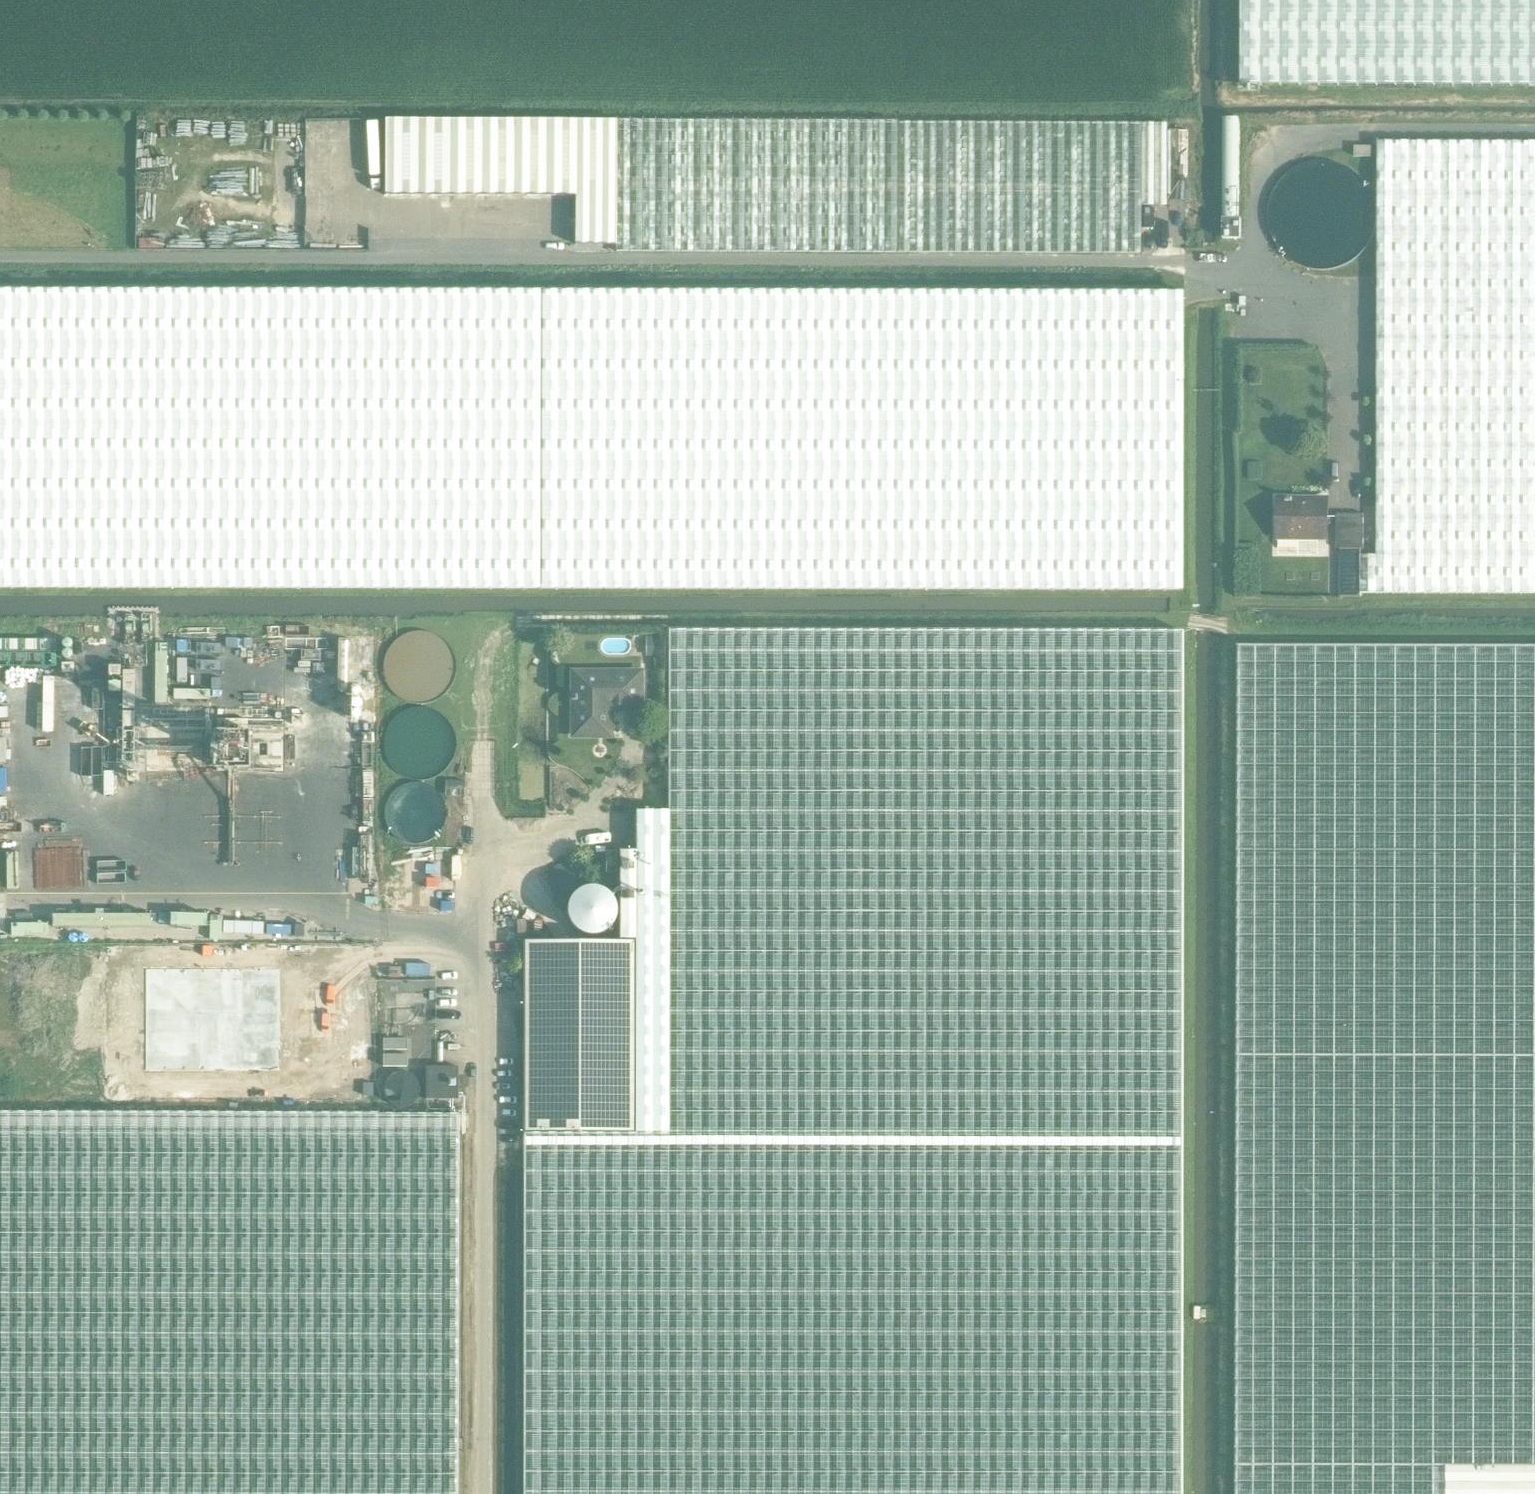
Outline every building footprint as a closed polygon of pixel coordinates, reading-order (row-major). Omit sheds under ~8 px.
[(1241,84),(1534,85),(1534,0),(1241,0),(1241,84)] [(614,244),(615,122),(569,122),(569,136),(499,135),(499,120),(446,120),(446,196),(576,196),(576,244),(614,244)] [(898,122),(615,122),(614,244),(614,251),(897,253),(1140,254),(1140,206),(1165,206),(1166,124),(898,122)] [(1380,142),(1379,556),(1363,556),(1363,594),(1534,594),(1534,143),(1380,142)] [(1184,309),(1184,292),(0,291),(0,588),(1182,590),(1184,309)] [(1329,538),(1329,499),(1302,499),(1302,497),(1278,497),(1278,538),(1329,538)] [(1363,549),(1365,550),(1366,514),(1339,514),(1339,549),(1340,549),(1363,549)] [(1363,549),(1340,549),(1340,595),(1363,595),(1363,594),(1363,556),(1363,549)] [(669,1132),(635,1131),(525,1131),(524,1131),(523,1493),(1183,1493),(1182,632),(1029,632),(670,632),(669,809),(669,1132)] [(1239,643),(1238,1493),(1444,1493),(1444,1464),(1534,1464),(1534,643),(1239,643)] [(612,706),(614,708),(639,708),(639,675),(576,675),(576,696),(573,696),(573,701),(576,701),(576,715),(573,718),(573,726),(576,729),(576,735),(609,735),(609,713),(606,711),(612,706)] [(635,1131),(669,1132),(669,809),(637,809),(636,850),(620,850),(619,940),(524,940),(525,1131),(635,1131)] [(616,851),(606,851),(606,873),(616,873),(616,851)] [(425,1100),(457,1100),(457,1067),(425,1066),(425,1100)] [(459,1128),(459,1114),(377,1114),(0,1113),(0,1493),(458,1493),(459,1128)] [(1444,1464),(1444,1493),(1534,1493),(1534,1464),(1444,1464)]
